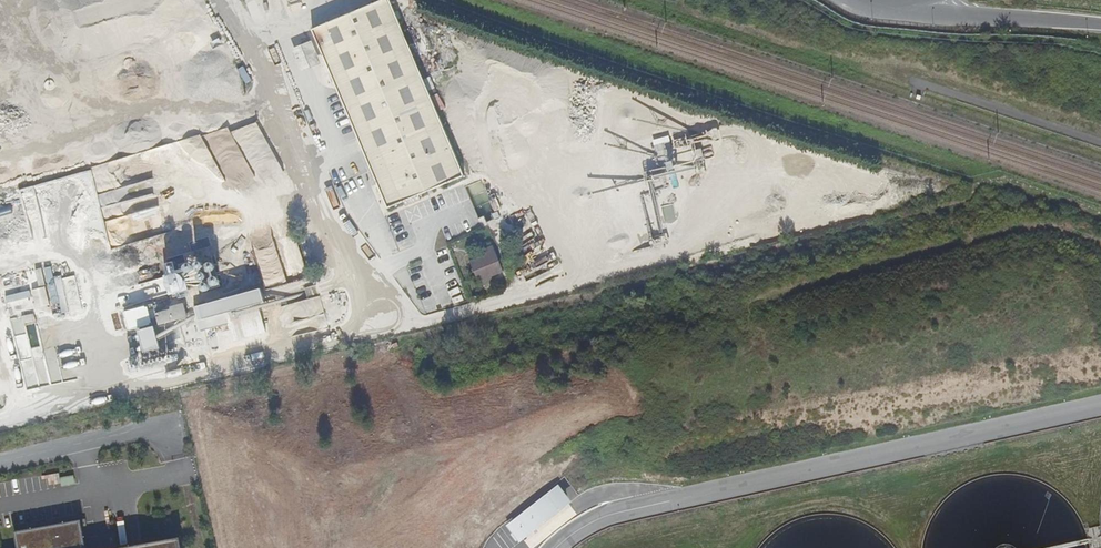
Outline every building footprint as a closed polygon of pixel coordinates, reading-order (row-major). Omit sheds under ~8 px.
[(388,7),(312,39),(388,216),(464,184),(388,7)] [(243,66),(236,70),(244,84),(250,80),(243,66)] [(439,94),(432,96),(436,111),(443,109),(439,94)] [(68,157),(70,165),(84,161),(81,153),(68,157)] [(93,212),(98,248),(113,251),(115,251),(122,252),(144,249),(147,236),(161,234),(158,206),(159,200),(142,196),(139,210),(125,212),(123,201),(121,212),(117,213),(102,209),(118,207),(108,205),(105,188),(100,211),(93,212)] [(159,260),(171,256),(164,236),(152,240),(159,260)] [(489,285),(502,279),(491,253),(472,261),(474,267),(468,270),(479,296),(492,291),(489,285)] [(152,282),(161,280),(155,257),(146,260),(152,282)] [(160,267),(161,276),(173,274),(172,266),(160,267)] [(31,288),(33,307),(48,306),(46,287),(31,288)] [(131,304),(150,298),(146,287),(127,293),(131,304)] [(227,325),(231,341),(267,333),(257,289),(191,304),(194,320),(173,325),(175,337),(227,325)] [(188,321),(183,303),(152,311),(157,329),(188,321)] [(23,323),(35,321),(33,313),(22,315),(23,323)] [(139,354),(157,350),(151,325),(133,329),(139,354)] [(54,346),(69,341),(65,327),(49,332),(54,346)] [(21,354),(29,351),(24,336),(16,339),(21,354)] [(26,384),(36,382),(32,361),(22,363),(26,384)] [(61,486),(73,483),(71,475),(59,478),(61,486)] [(571,503),(558,485),(507,524),(520,542),(571,503)] [(81,520),(14,532),(17,547),(86,547),(81,520)] [(1099,529),(1088,527),(1086,536),(1097,539),(1099,529)] [(180,538),(124,547),(181,547),(180,538)]
